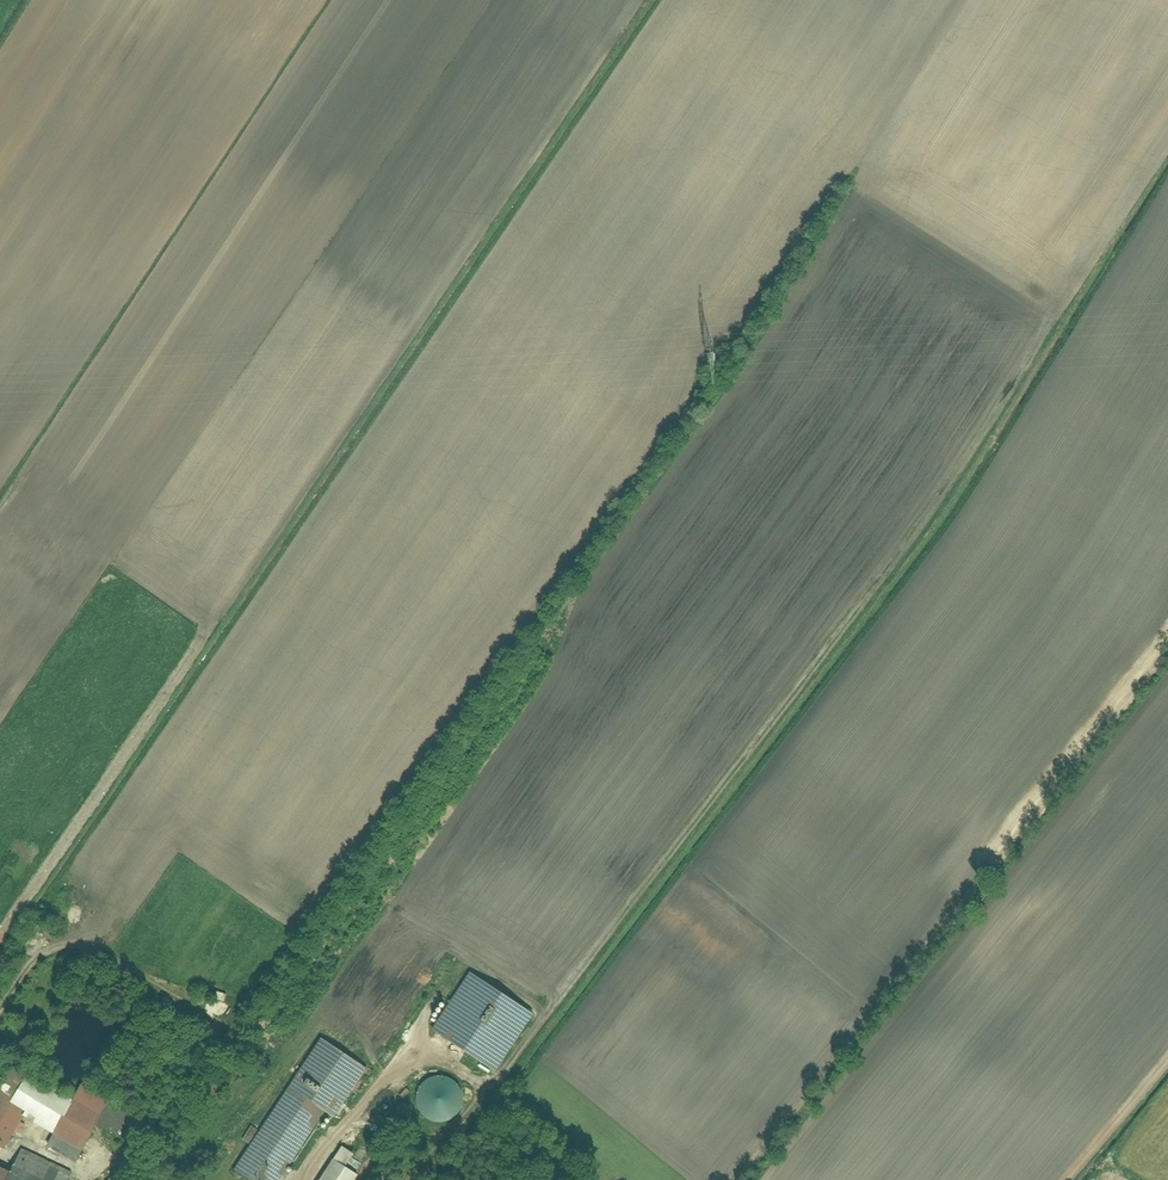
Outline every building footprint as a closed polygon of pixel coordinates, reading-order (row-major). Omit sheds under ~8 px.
[(535,1013),(470,971),(432,1030),(496,1072),(535,1013)] [(324,1113),(334,1119),(365,1070),(320,1042),(234,1176),(241,1179),(282,1179),(324,1113)] [(417,1094),(417,1102),(419,1109),(424,1116),(430,1120),(438,1122),(445,1122),(453,1119),(459,1114),(462,1108),(464,1100),(463,1092),(460,1085),(454,1080),(447,1077),(440,1075),(432,1077),(425,1081),(420,1087),(417,1094)] [(5,1152),(24,1119),(83,1153),(99,1125),(117,1137),(129,1115),(82,1088),(75,1104),(29,1078),(14,1100),(0,1093),(0,1149),(5,1152)] [(250,1143),(257,1129),(249,1125),(242,1139),(250,1143)] [(334,1163),(345,1171),(354,1157),(343,1149),(334,1163)] [(71,1174),(21,1152),(11,1174),(8,1179),(68,1179),(71,1174)] [(334,1163),(323,1179),(357,1179),(358,1178),(345,1171),(334,1163)] [(11,1174),(0,1170),(0,1179),(8,1179),(11,1174)]
